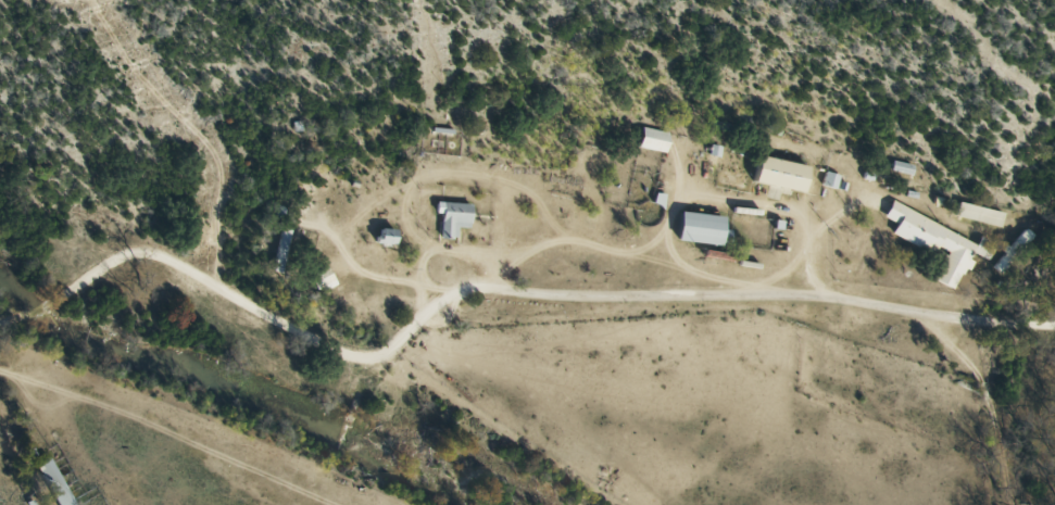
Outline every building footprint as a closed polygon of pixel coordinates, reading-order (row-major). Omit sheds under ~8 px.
[(673,133),(644,129),(641,149),(670,153),(673,133)] [(811,193),(815,166),(759,158),(755,185),(811,193)] [(460,228),(474,229),(475,204),(438,203),(437,215),(443,215),(442,239),(460,240),(460,228)] [(938,282),(959,291),(976,253),(990,260),(996,246),(982,239),(980,244),(894,204),(887,219),(899,224),(894,235),(937,255),(940,248),(951,253),(938,282)] [(1003,229),(1007,216),(968,204),(964,217),(1003,229)] [(735,231),(729,230),(731,218),(684,212),(680,240),(733,247),(735,231)] [(295,229),(284,226),(273,272),(284,275),(295,229)] [(1035,236),(1026,228),(995,268),(1004,275),(1035,236)] [(400,246),(400,230),(380,230),(380,246),(400,246)] [(340,284),(330,266),(313,276),(322,293),(340,284)] [(54,458),(39,465),(57,504),(75,504),(54,458)]
